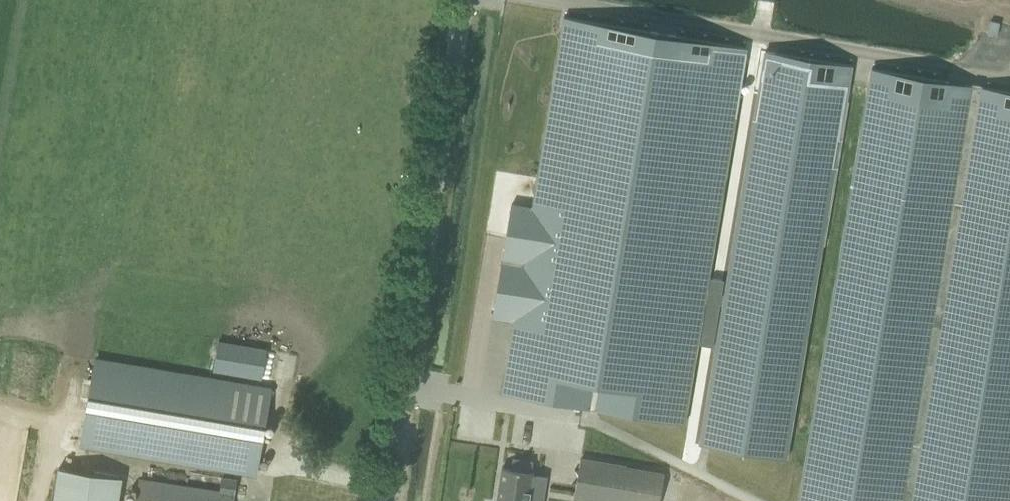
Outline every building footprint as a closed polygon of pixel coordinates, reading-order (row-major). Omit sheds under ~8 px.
[(746,47),(564,17),(531,207),(511,204),(492,317),(513,321),(501,393),(683,423),(746,47)] [(765,51),(700,444),(786,459),(852,65),(765,51)] [(799,500),(1009,500),(1009,92),(872,69),(799,500)] [(262,378),(267,351),(217,343),(213,370),(262,378)] [(95,359),(85,418),(80,442),(256,473),(260,449),(271,389),(251,386),(211,379),(109,361),(95,358),(95,359)] [(502,467),(497,500),(539,500),(543,476),(533,474),(534,472),(531,472),(533,461),(512,458),(511,469),(502,467)] [(602,500),(659,500),(664,474),(626,468),(626,466),(581,459),(574,496),(602,500)] [(123,478),(58,468),(53,500),(119,500),(123,478)] [(235,479),(221,477),(219,492),(139,480),(136,500),(232,500),(235,479)]
